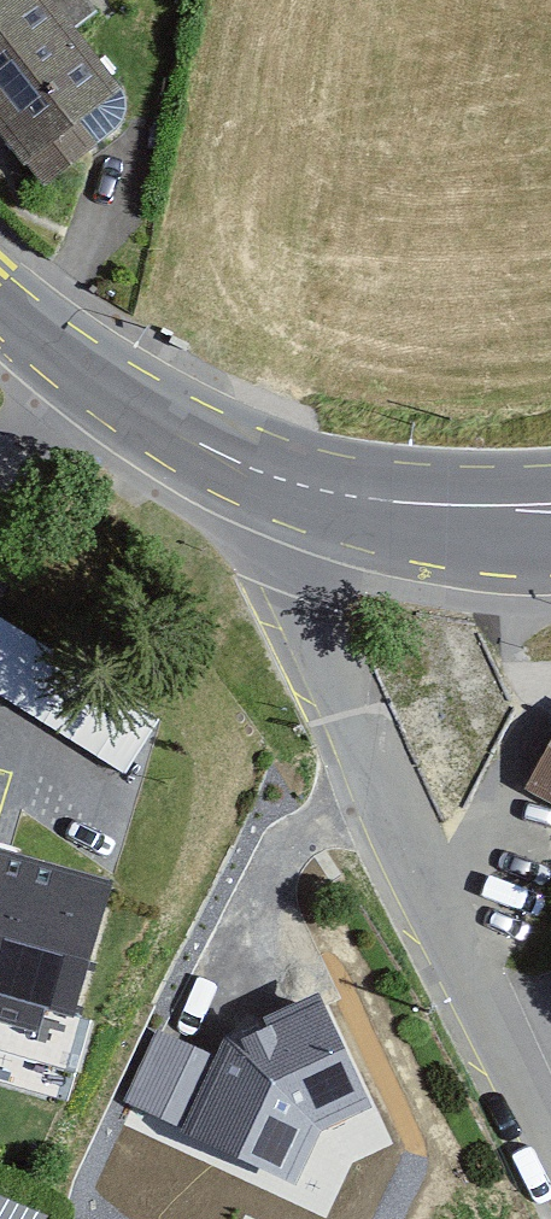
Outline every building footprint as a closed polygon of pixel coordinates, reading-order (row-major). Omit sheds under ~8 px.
[(0,2),(0,140),(45,194),(93,155),(79,138),(129,97),(49,0),(2,0),(0,2)] [(37,710),(64,664),(0,625),(0,687),(37,710)] [(522,794),(550,810),(550,741),(522,794)] [(0,838),(0,877),(3,863),(9,841),(0,838)] [(3,863),(0,877),(0,1046),(80,1068),(91,1025),(75,1020),(113,892),(3,863)] [(225,1042),(191,1126),(292,1170),(317,1116),(376,1099),(317,996),(225,1042)] [(204,1056),(157,1036),(130,1100),(177,1120),(204,1056)] [(0,1199),(0,1218),(49,1218),(0,1199)]
